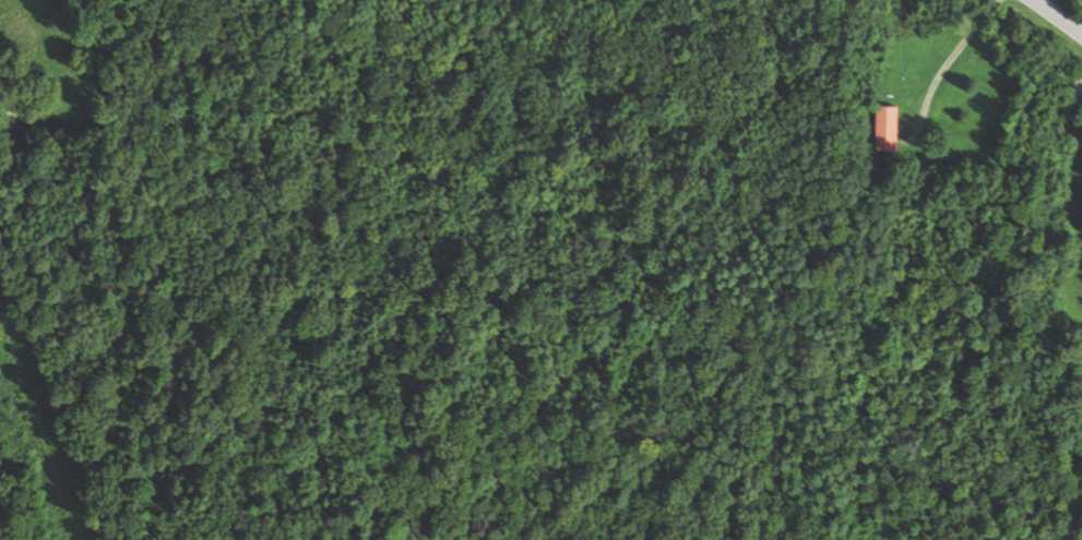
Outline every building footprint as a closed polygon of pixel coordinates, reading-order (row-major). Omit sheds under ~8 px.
[(903,104),(879,103),(878,149),(902,150),(903,104)]
